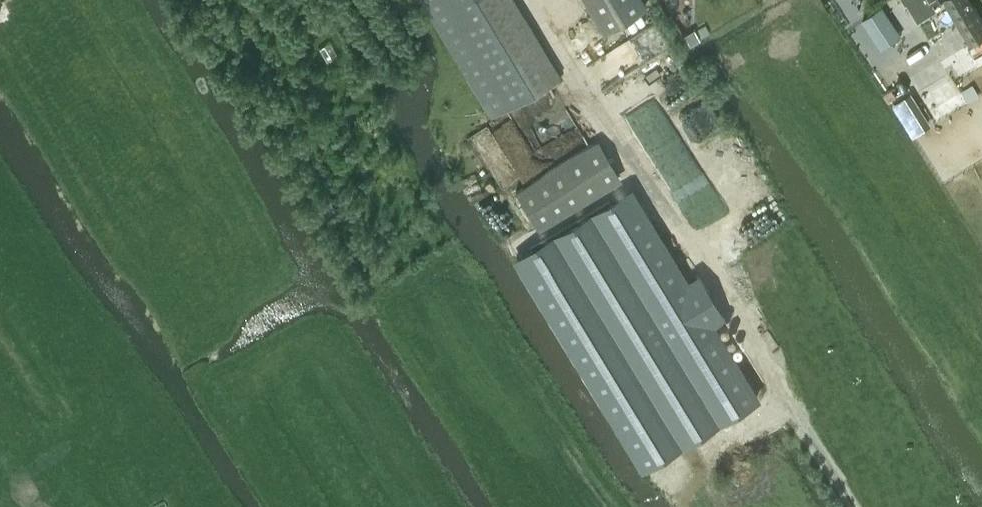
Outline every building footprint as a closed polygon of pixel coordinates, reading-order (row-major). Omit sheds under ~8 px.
[(491,116),(561,74),(516,0),(422,0),(491,116)] [(610,48),(656,19),(644,0),(579,0),(610,48)] [(972,42),(981,36),(981,15),(973,0),(947,0),(972,42)] [(883,3),(861,17),(881,47),(894,39),(883,23),(892,17),(883,3)] [(694,28),(684,34),(690,44),(699,38),(694,28)] [(539,228),(621,178),(598,140),(515,190),(539,228)] [(329,198),(321,205),(328,213),(336,207),(329,198)] [(640,206),(535,267),(646,460),(751,399),(640,206)]
